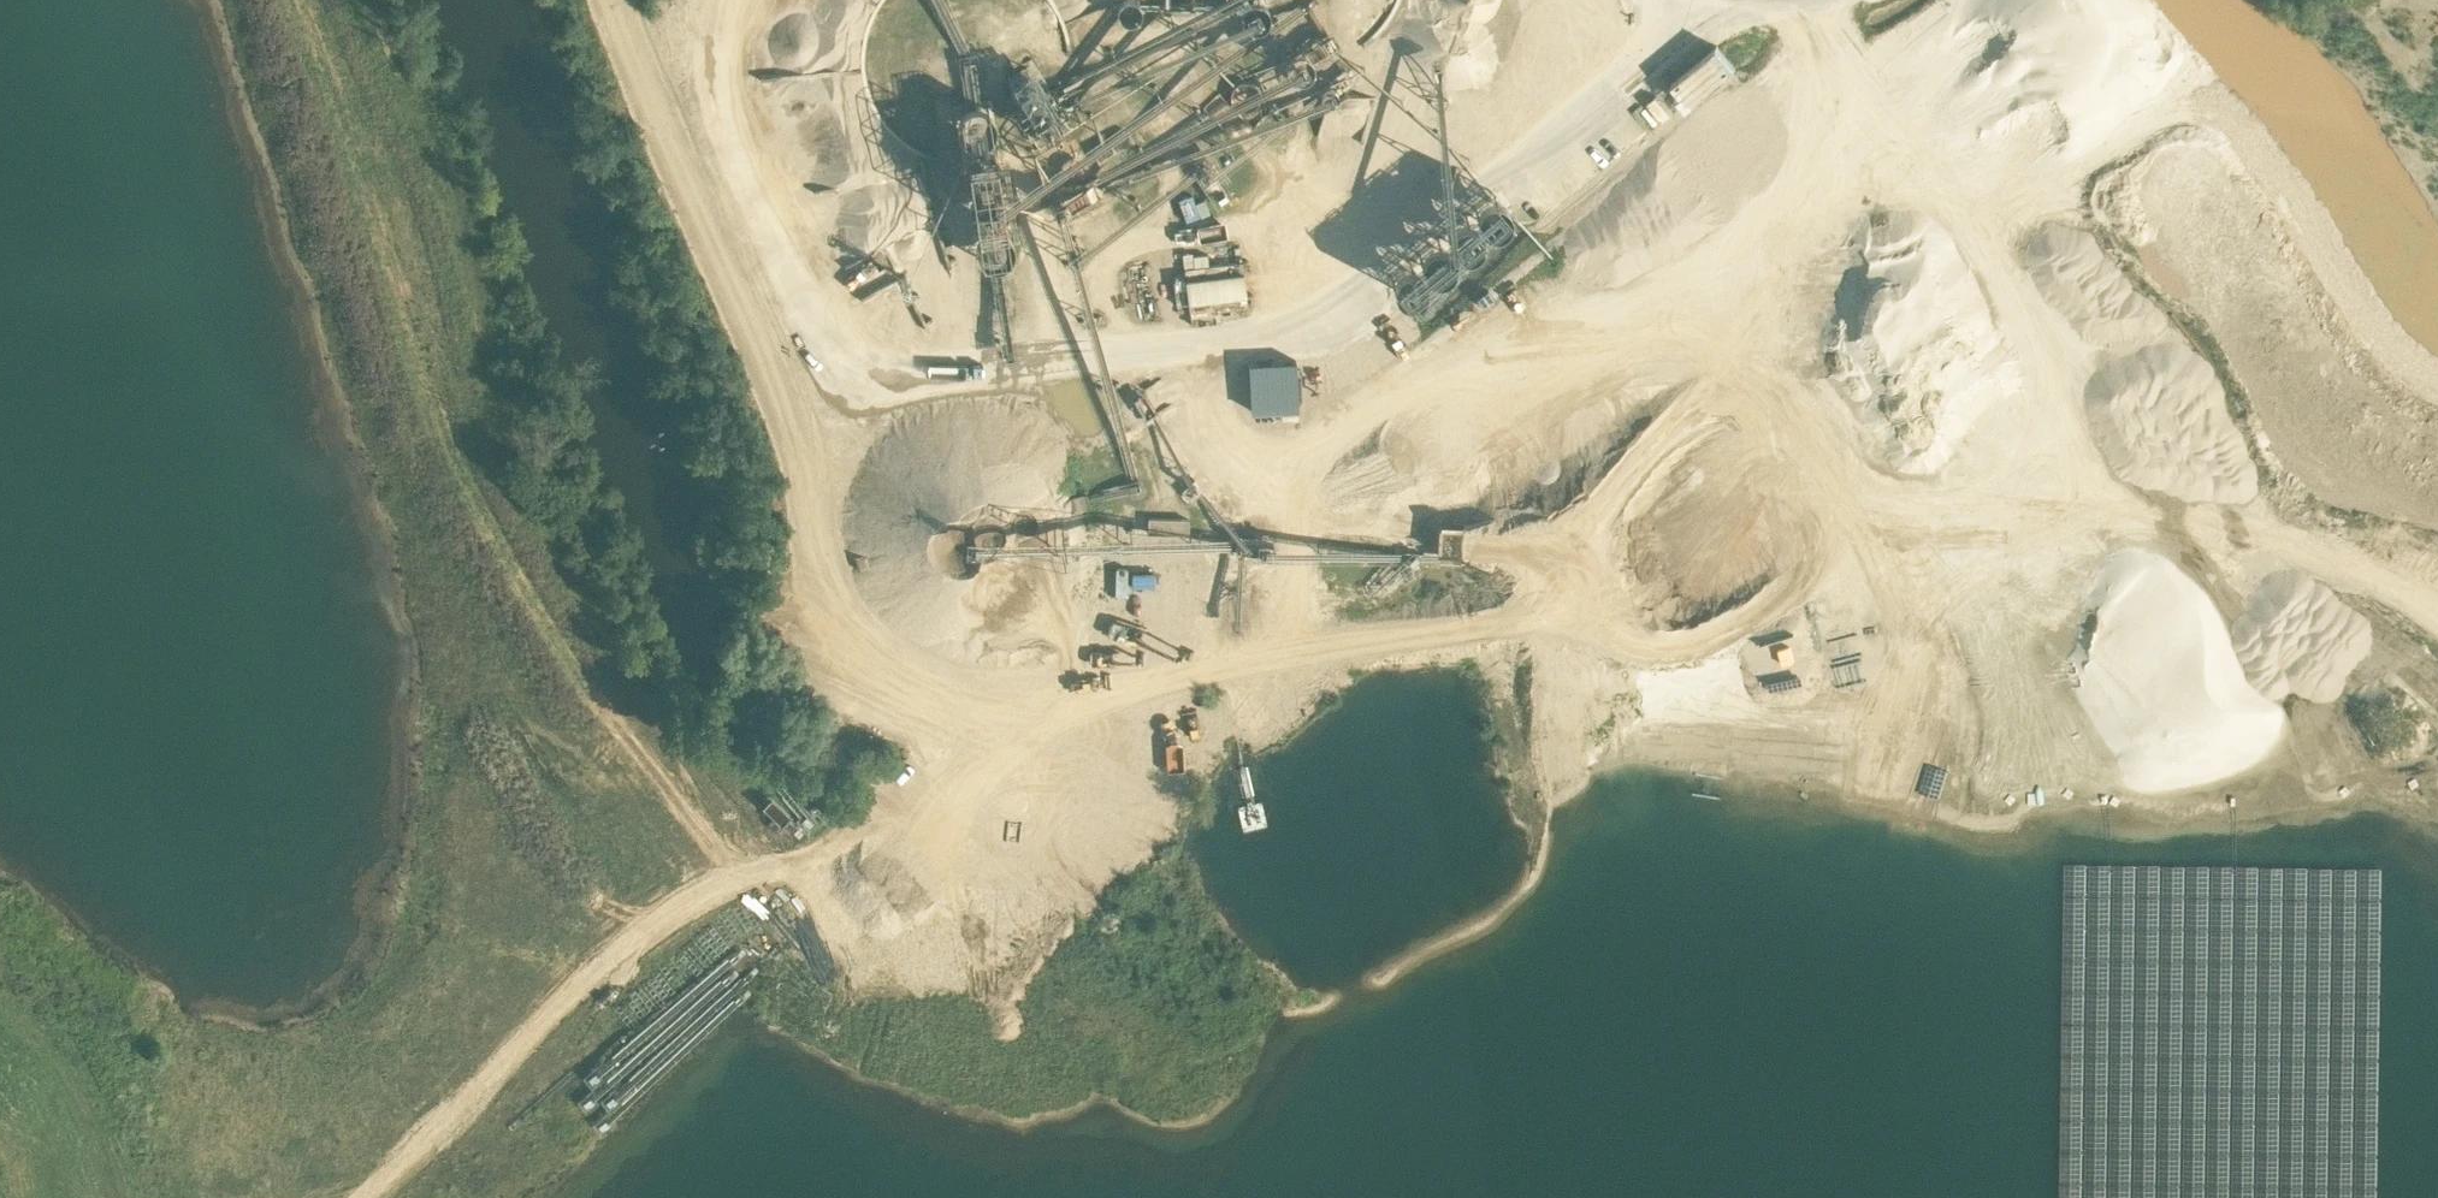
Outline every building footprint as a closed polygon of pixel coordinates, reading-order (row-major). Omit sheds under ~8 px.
[(1250,27),(1271,14),(1263,0),(1233,0),(1250,27)] [(1286,42),(1331,20),(1322,2),(1277,24),(1286,42)] [(1306,39),(1280,54),(1295,79),(1321,63),(1317,57),(1336,46),(1329,34),(1310,45),(1306,39)] [(1717,46),(1672,83),(1690,105),(1735,68),(1717,46)] [(1048,85),(1031,57),(1027,60),(1029,64),(1007,78),(1022,103),(1013,109),(1024,126),(1028,123),(1039,139),(1070,120),(1060,105),(1057,106),(1045,87),(1048,85)] [(1672,114),(1656,95),(1647,103),(1663,121),(1672,114)] [(991,100),(954,105),(978,265),(1015,260),(991,100)] [(1128,131),(1092,149),(1099,162),(1135,144),(1128,131)] [(1494,189),(1388,277),(1407,299),(1512,212),(1494,189)] [(1192,313),(1251,306),(1245,258),(1186,265),(1192,313)] [(1296,408),(1294,360),(1246,362),(1248,410),(1296,408)] [(1189,519),(1149,518),(1148,532),(1188,533),(1189,519)]
